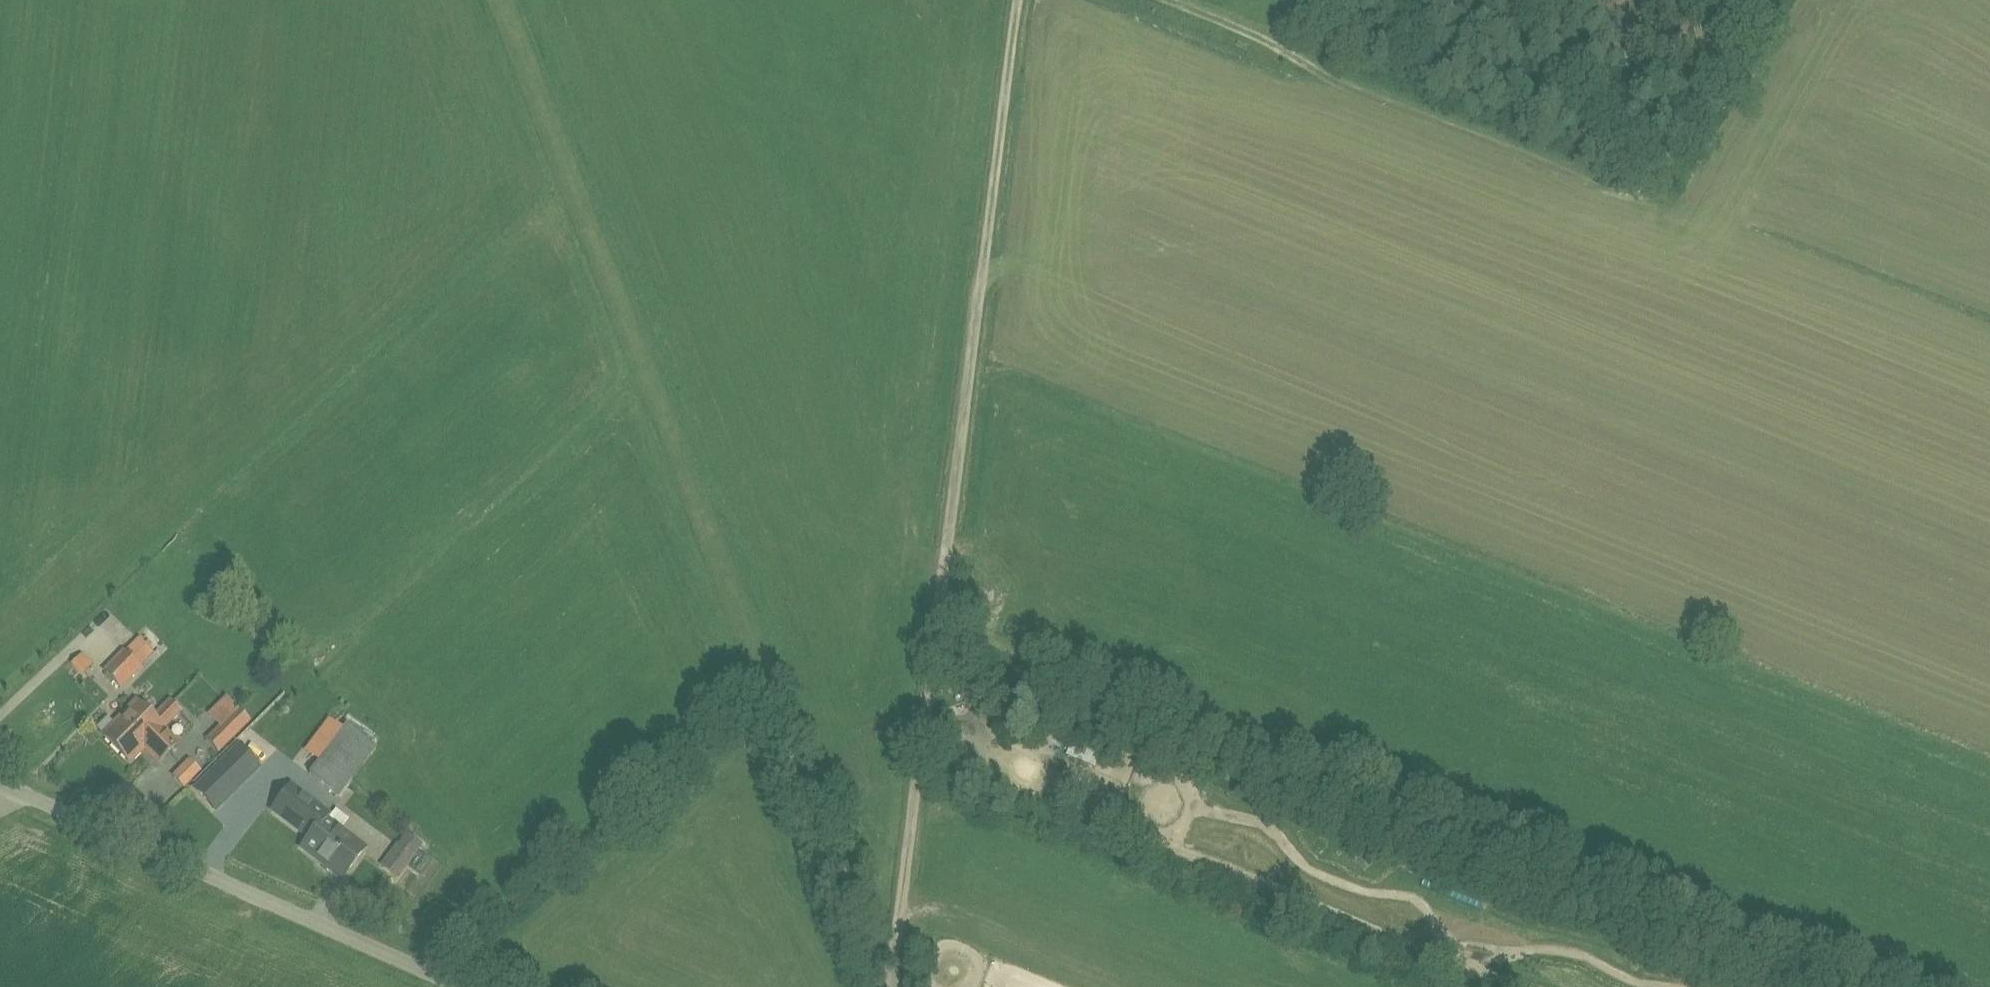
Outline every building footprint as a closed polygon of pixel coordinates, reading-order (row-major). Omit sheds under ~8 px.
[(143,641),(128,656),(123,651),(102,672),(120,690),(141,669),(139,667),(154,651),(143,641)] [(226,696),(211,710),(237,736),(251,722),(226,696)] [(130,762),(143,748),(158,762),(177,743),(162,728),(179,711),(169,702),(152,719),(135,702),(102,736),(130,762)] [(337,795),(374,748),(322,708),(286,756),(337,795)] [(214,767),(237,789),(258,769),(235,746),(214,767)] [(175,781),(211,818),(236,793),(213,769),(200,782),(187,768),(175,781)] [(272,811),(308,838),(309,839),(324,819),(325,819),(328,815),(290,787),(272,811)] [(309,839),(308,838),(301,848),(328,868),(327,870),(338,879),(339,876),(343,879),(365,849),(325,819),(324,819),(309,839)] [(396,843),(379,866),(398,879),(415,856),(414,856),(423,844),(406,832),(398,843),(396,843)]
